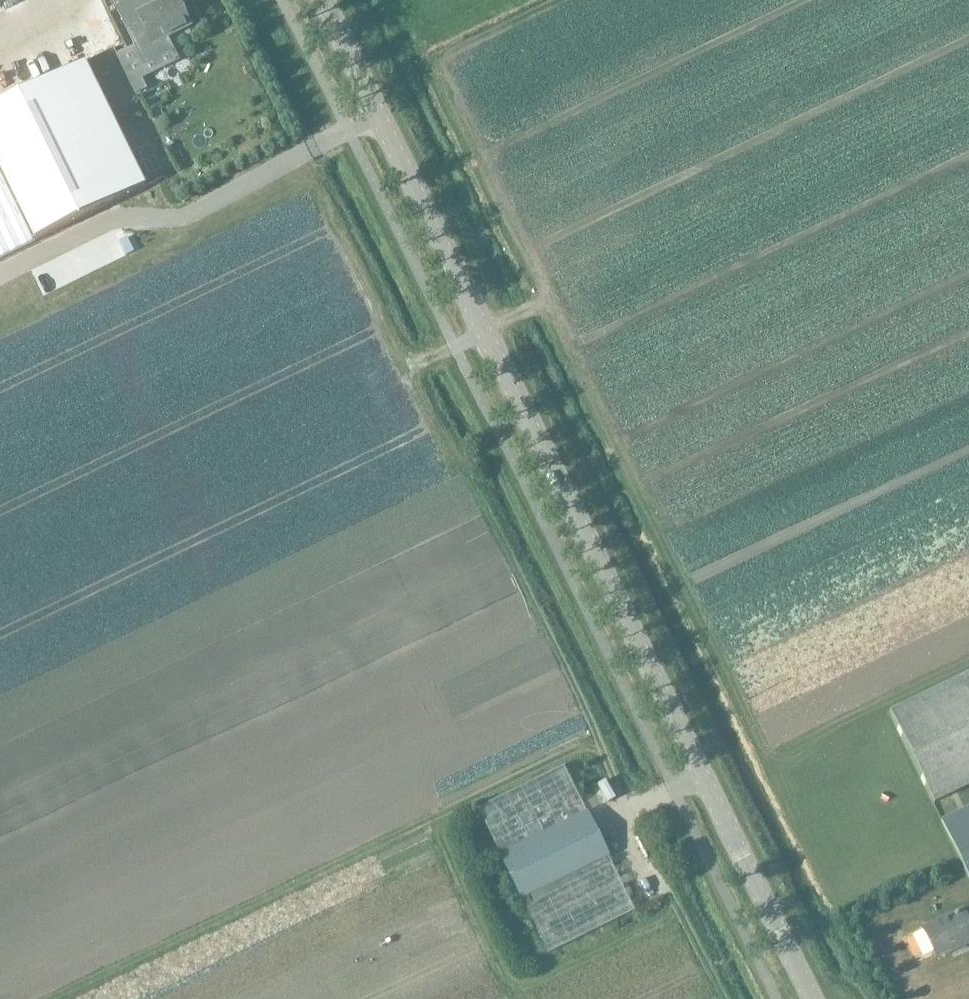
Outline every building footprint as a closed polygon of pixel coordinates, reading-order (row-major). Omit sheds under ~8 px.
[(115,5),(145,66),(174,52),(166,36),(189,24),(177,0),(165,0),(160,3),(158,0),(126,0),(115,5)] [(36,31),(44,58),(83,45),(75,19),(36,31)] [(0,103),(0,173),(33,240),(145,185),(84,62),(0,103)] [(141,79),(130,84),(135,94),(146,89),(141,79)] [(33,240),(0,173),(0,256),(33,240)] [(889,712),(932,802),(968,785),(968,674),(889,712)] [(564,764),(477,807),(499,853),(586,809),(564,764)] [(968,879),(968,806),(941,820),(968,879)] [(586,812),(500,854),(521,898),(608,855),(586,812)] [(548,952),(635,910),(612,863),(525,906),(548,952)] [(968,942),(968,925),(962,910),(922,929),(935,956),(957,946),(957,948),(968,942)]
